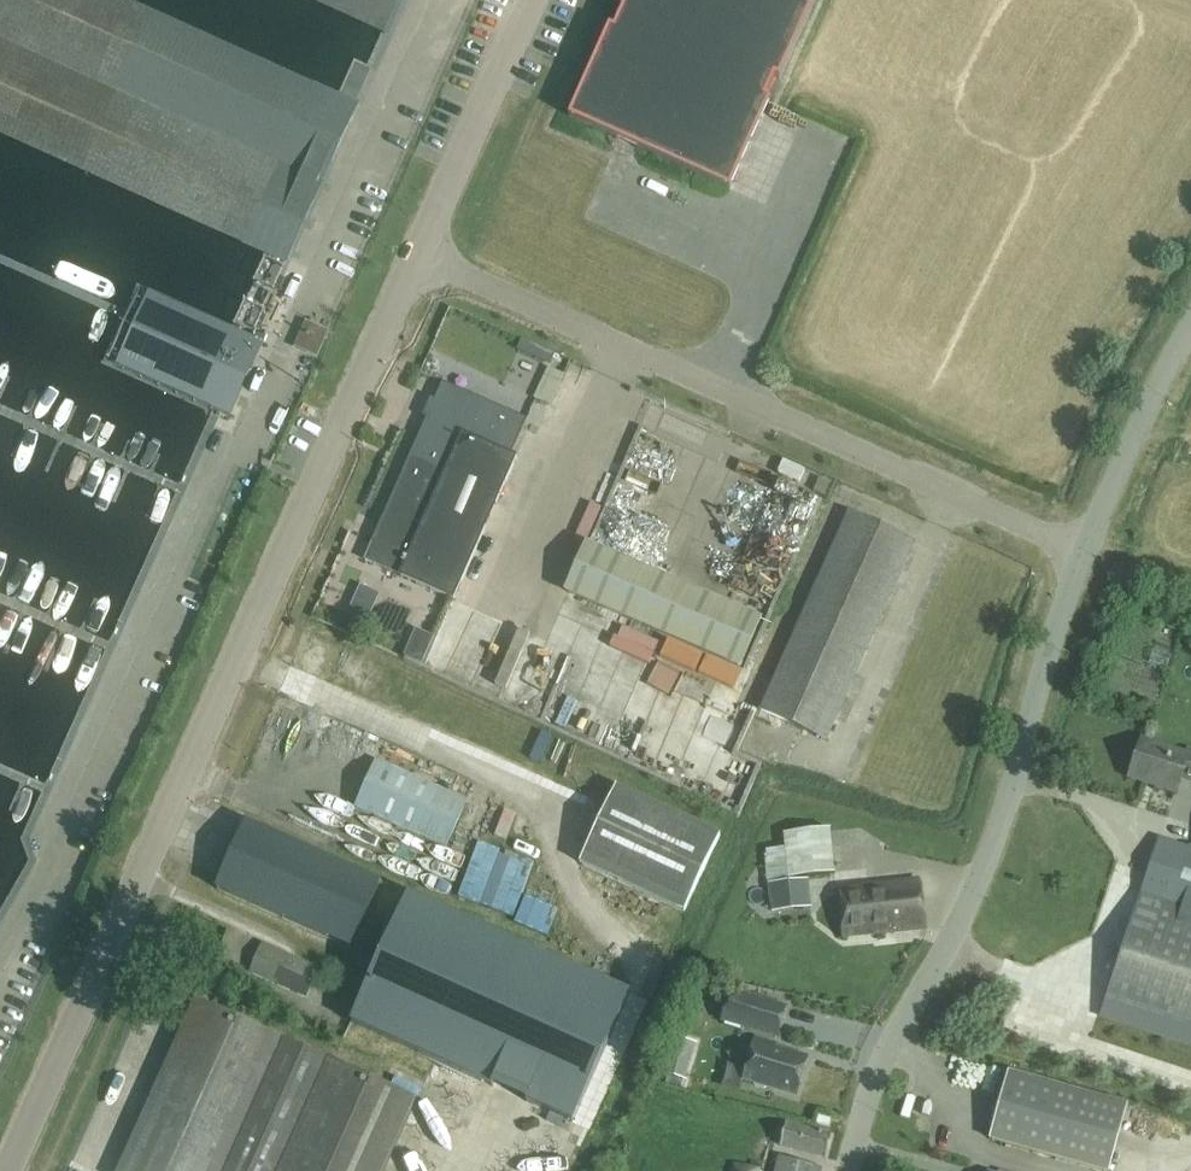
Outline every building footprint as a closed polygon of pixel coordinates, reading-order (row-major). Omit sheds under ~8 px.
[(267,252),(336,99),(123,0),(0,0),(0,135),(267,252)] [(385,30),(399,0),(318,0),(385,30)] [(567,116),(727,191),(813,0),(619,0),(567,116)] [(282,259),(284,260),(353,107),(350,105),(336,99),(267,252),(282,259)] [(249,348),(241,345),(241,344),(165,310),(162,309),(138,362),(141,364),(142,364),(217,398),(217,399),(218,399),(225,402),(230,405),(235,395),(255,351),(249,348)] [(371,543),(399,555),(406,558),(398,576),(453,600),(517,457),(511,455),(526,419),(443,382),(371,543)] [(778,483),(802,491),(807,476),(782,469),(778,483)] [(847,513),(760,709),(826,739),(914,542),(847,513)] [(568,592),(684,642),(700,649),(740,666),(760,620),(588,546),(568,592)] [(441,675),(465,615),(448,608),(424,668),(441,675)] [(619,659),(623,647),(591,636),(587,648),(619,659)] [(1188,751),(1186,756),(1141,741),(1129,778),(1175,793),(1180,780),(1190,783),(1190,752),(1188,751)] [(376,763),(356,809),(446,848),(466,802),(376,763)] [(727,806),(742,812),(750,789),(735,784),(727,806)] [(579,864),(683,912),(719,835),(615,787),(579,864)] [(361,924),(372,901),(380,883),(247,822),(217,888),(350,948),(358,930),(361,924)] [(834,875),(830,829),(783,835),(784,848),(788,882),(769,884),(771,910),(811,905),(808,878),(834,875)] [(1160,840),(1102,1013),(1190,1043),(1190,851),(1160,840)] [(840,890),(843,936),(926,927),(918,880),(840,890)] [(629,995),(409,896),(351,1023),(571,1123),(629,995)] [(195,954),(203,937),(192,932),(184,949),(195,954)] [(263,945),(250,973),(305,998),(318,970),(263,945)] [(721,1018),(777,1034),(785,1007),(730,990),(721,1018)] [(415,1101),(194,1001),(117,1170),(383,1170),(415,1101)] [(661,1071),(687,1078),(698,1041),(672,1034),(661,1071)] [(744,1079),(753,1082),(755,1086),(764,1088),(767,1086),(796,1094),(806,1058),(774,1048),(775,1043),(756,1038),(744,1079)] [(1010,1074),(990,1141),(1094,1170),(1109,1170),(1127,1109),(1010,1074)] [(818,1116),(817,1122),(830,1126),(831,1120),(818,1116)] [(786,1122),(779,1145),(824,1157),(830,1135),(786,1122)] [(773,1170),(822,1170),(822,1168),(778,1155),(773,1170)] [(730,1170),(761,1170),(761,1169),(759,1168),(761,1163),(752,1161),(751,1167),(732,1164),(730,1170)]
